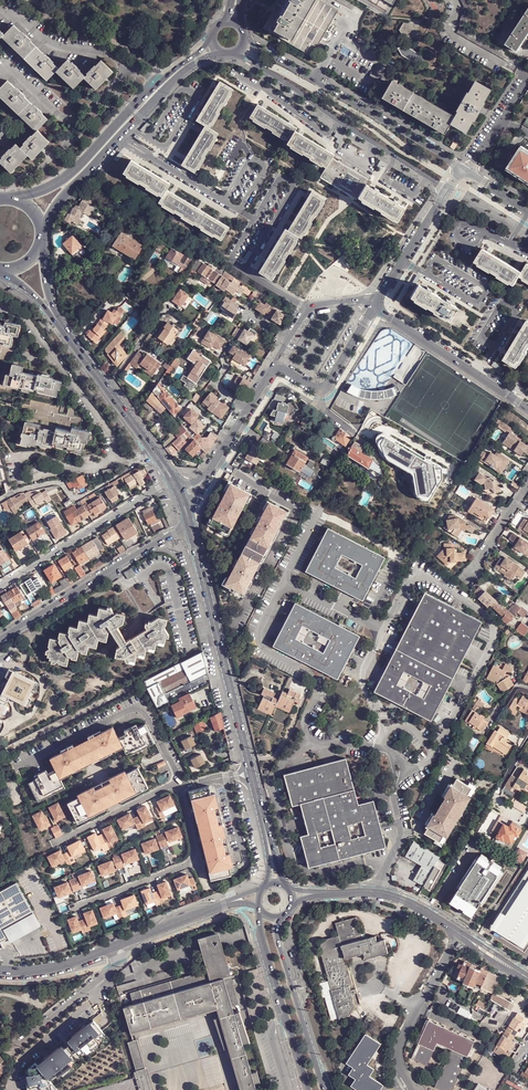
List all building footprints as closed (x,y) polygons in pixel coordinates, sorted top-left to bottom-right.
[(335,11),(316,0),(314,0),(290,41),(273,31),(291,0),(284,0),(284,1),(281,0),(280,0),(276,7),(279,9),(277,11),(274,10),(264,28),(310,54),(319,39),(321,40),(322,38),(323,36),(321,35),(323,32),(326,33),(329,34),(331,34),(335,28),(328,24),(335,11)] [(314,0),(291,0),(273,31),(290,41),(314,0)] [(384,16),(391,5),(383,0),(356,0),(384,16)] [(464,8),(463,8),(457,25),(459,26),(465,29),(472,7),(469,0),(460,0),(464,8)] [(516,52),(527,34),(527,10),(505,45),(516,52)] [(400,32),(403,36),(404,36),(404,37),(406,37),(406,38),(411,38),(415,31),(413,28),(412,25),(408,24),(407,26),(404,25),(400,32)] [(48,81),(57,72),(60,69),(54,64),(55,62),(49,56),(48,58),(31,41),(32,40),(27,35),(25,36),(14,25),(4,35),(2,37),(48,81)] [(326,33),(323,32),(321,35),(323,36),(322,38),(326,40),(329,34),(326,33)] [(374,50),(379,53),(378,54),(382,56),(382,54),(388,45),(385,43),(386,42),(382,40),(382,41),(380,40),(374,50)] [(425,65),(421,58),(405,50),(398,50),(401,56),(417,64),(425,65)] [(97,91),(115,72),(103,60),(97,66),(96,65),(91,71),(92,72),(87,76),(81,71),(82,70),(76,65),(75,65),(69,59),(60,69),(57,72),(74,90),(85,79),(97,91)] [(42,127),(49,120),(8,81),(0,89),(0,100),(9,109),(33,133),(34,134),(35,133),(40,129),(42,127)] [(220,81),(197,120),(206,126),(210,128),(212,124),(220,113),(224,105),(231,93),(233,89),(220,81)] [(444,132),(452,118),(391,82),(383,97),(387,99),(387,100),(398,106),(398,105),(408,111),(408,112),(418,118),(418,117),(429,124),(439,130),(440,130),(444,132)] [(488,91),(474,82),(462,103),(450,123),(464,132),(471,120),(482,102),(488,91)] [(232,94),(231,93),(224,105),(225,106),(232,94)] [(483,103),(482,102),(471,120),(473,121),(483,103)] [(259,104),(250,117),(254,120),(265,127),(273,131),(285,138),(289,141),(296,131),(297,128),(259,104)] [(221,113),(220,113),(212,124),(213,125),(221,113)] [(265,127),(254,120),(253,121),(264,128),(265,127)] [(182,165),(196,173),(198,169),(205,157),(209,150),(217,137),(219,133),(210,128),(206,126),(182,165)] [(285,138),(273,131),(272,133),(284,140),(285,138)] [(289,141),(288,144),(291,145),(303,153),(310,157),(322,165),(326,167),(332,157),(334,154),(296,131),(289,141)] [(48,145),(35,133),(34,134),(19,151),(26,158),(28,160),(30,158),(33,160),(48,145)] [(218,138),(217,137),(209,150),(210,150),(218,138)] [(303,153),(291,145),(290,147),(302,154),(303,153)] [(0,161),(0,163),(11,174),(26,158),(19,151),(15,147),(9,152),(8,151),(2,157),(3,158),(0,161)] [(522,149),(509,170),(512,171),(511,173),(520,179),(521,178),(527,182),(527,153),(522,149)] [(206,157),(205,157),(198,169),(199,170),(206,157)] [(322,165),(310,157),(309,159),(321,166),(322,165)] [(326,167),(320,178),(335,186),(357,200),(359,197),(367,184),(369,180),(332,157),(326,167)] [(167,190),(171,184),(132,160),(124,173),(128,175),(140,183),(147,188),(159,195),(163,197),(167,190)] [(0,163),(0,167),(9,175),(11,174),(0,163)] [(139,184),(140,183),(128,175),(127,177),(139,184)] [(367,184),(359,197),(362,200),(374,207),(381,211),(394,219),(397,221),(405,208),(367,184)] [(159,196),(159,195),(147,188),(147,189),(159,196)] [(222,241),(230,228),(167,190),(163,197),(160,203),(163,205),(175,212),(182,217),(194,224),(202,229),(214,236),(222,241)] [(312,192),(288,231),(299,237),(302,238),(304,235),(311,222),(316,215),(323,203),(325,199),(312,192)] [(373,208),(374,207),(362,200),(361,201),(373,208)] [(100,209),(82,201),(79,206),(78,209),(75,208),(74,207),(70,215),(68,214),(65,220),(71,222),(72,221),(82,225),(87,215),(94,218),(96,214),(98,214),(100,209)] [(324,204),(323,203),(316,215),(317,216),(324,204)] [(174,213),(175,212),(163,205),(162,206),(174,213)] [(393,220),(394,219),(381,211),(381,212),(393,220)] [(194,225),(194,224),(182,217),(182,218),(194,225)] [(458,223),(453,221),(448,229),(453,232),(458,223)] [(312,223),(311,222),(304,235),(305,236),(312,223)] [(214,237),(214,236),(202,229),(201,230),(214,237)] [(259,272),(272,280),(277,272),(284,260),(289,253),(296,240),(299,237),(288,231),(285,229),(259,272)] [(82,245),(70,231),(66,234),(69,237),(63,243),(72,254),(82,245)] [(121,232),(113,246),(131,256),(135,259),(138,255),(145,259),(151,249),(143,246),(121,232)] [(298,241),(296,240),(289,253),(290,254),(298,241)] [(161,252),(165,244),(161,241),(157,249),(161,252)] [(74,256),(84,247),(82,245),(72,254),(74,256)] [(183,276),(192,259),(171,248),(166,257),(181,265),(178,272),(183,276)] [(484,249),(475,263),(479,265),(491,272),(499,276),(511,284),(515,286),(520,277),(522,273),(484,249)] [(200,261),(197,259),(190,271),(189,271),(192,273),(200,261)] [(286,261),(284,260),(277,272),(278,273),(286,261)] [(219,287),(224,291),(224,290),(236,276),(222,268),(220,271),(210,264),(208,266),(200,261),(192,273),(196,275),(198,272),(216,284),(220,287),(219,287)] [(520,277),(524,279),(527,282),(527,264),(522,273),(520,277)] [(491,273),(491,272),(479,265),(479,266),(491,273)] [(242,280),(236,276),(224,290),(230,294),(231,292),(234,294),(237,290),(243,293),(246,289),(239,284),(242,280)] [(510,285),(511,284),(499,276),(498,278),(510,285)] [(418,284),(411,298),(414,300),(426,307),(434,311),(446,319),(450,321),(453,316),(455,313),(458,308),(450,304),(446,301),(430,292),(426,289),(418,284)] [(189,294),(181,288),(173,299),(181,305),(189,294)] [(239,305),(227,297),(223,304),(221,307),(225,310),(224,312),(233,318),(238,310),(237,309),(239,305)] [(426,308),(426,307),(414,300),(414,301),(426,308)] [(274,307),(266,302),(265,304),(260,301),(256,308),(264,314),(266,312),(270,314),(274,307)] [(286,315),(274,307),(270,314),(273,316),(272,318),(280,324),(286,315)] [(93,327),(90,332),(89,331),(86,335),(95,343),(101,336),(100,335),(105,330),(104,329),(107,326),(106,326),(109,322),(110,322),(112,320),(114,321),(118,324),(122,318),(120,316),(122,313),(118,310),(115,309),(113,312),(112,311),(108,315),(105,314),(103,317),(101,317),(99,320),(95,324),(93,327)] [(445,320),(446,319),(434,311),(433,313),(445,320)] [(179,328),(168,320),(165,326),(166,326),(159,336),(164,340),(169,343),(179,328)] [(517,368),(520,364),(527,352),(527,351),(527,321),(504,360),(517,368)] [(5,343),(12,345),(14,339),(13,339),(14,336),(18,337),(21,325),(6,322),(5,326),(1,325),(0,325),(0,341),(5,343)] [(152,338),(159,336),(166,326),(165,326),(162,324),(152,338)] [(390,352),(429,351),(388,326),(382,335),(382,339),(377,339),(373,346),(373,354),(376,349),(375,348),(379,348),(379,344),(381,341),(387,341),(385,343),(390,345),(390,352)] [(238,329),(234,337),(246,345),(252,335),(254,336),(256,332),(250,328),(248,332),(244,329),(242,332),(238,329)] [(124,334),(120,330),(105,346),(105,349),(107,351),(108,351),(107,353),(117,365),(128,353),(120,343),(124,338),(124,334)] [(209,331),(202,343),(209,347),(210,348),(211,348),(211,347),(212,347),(213,345),(221,350),(226,342),(209,331)] [(145,344),(147,341),(152,334),(150,332),(143,342),(145,344)] [(159,336),(152,338),(162,345),(164,340),(159,336)] [(250,357),(233,346),(229,353),(231,358),(244,366),(250,357)] [(194,367),(202,372),(202,373),(203,372),(205,372),(206,371),(206,369),(206,367),(210,361),(202,355),(201,355),(192,349),(188,355),(189,355),(187,358),(186,359),(190,361),(191,360),(192,361),(192,362),(194,363),(192,367),(193,368),(194,367)] [(131,365),(136,368),(140,363),(145,367),(153,372),(161,362),(147,352),(144,357),(137,352),(129,363),(131,365)] [(527,352),(520,364),(521,365),(527,353),(527,352)] [(172,362),(170,365),(174,368),(175,369),(178,365),(181,360),(176,357),(172,362)] [(164,364),(169,367),(170,365),(172,362),(168,359),(164,364)] [(129,363),(129,362),(123,370),(126,372),(131,365),(129,363)] [(35,388),(38,376),(23,372),(24,366),(13,363),(10,374),(6,373),(4,385),(18,389),(19,386),(23,387),(23,388),(31,390),(35,390),(35,388)] [(153,372),(145,367),(143,369),(151,375),(153,372)] [(193,368),(190,373),(190,372),(187,377),(182,375),(180,380),(185,383),(183,385),(190,390),(191,389),(192,390),(194,389),(196,386),(196,384),(195,383),(202,372),(194,367),(193,368)] [(39,374),(38,376),(35,388),(39,389),(39,390),(57,395),(59,388),(61,389),(63,381),(53,379),(53,377),(50,376),(50,375),(43,373),(42,374),(39,374)] [(242,385),(247,388),(252,380),(248,377),(247,380),(239,375),(231,387),(238,392),(242,385)] [(173,414),(179,408),(157,384),(154,388),(155,389),(153,391),(173,414)] [(359,397),(362,389),(357,387),(352,385),(348,392),(359,397)] [(367,390),(362,389),(359,397),(364,398),(367,399),(372,400),(376,400),(380,399),(388,399),(400,395),(398,386),(394,388),(391,389),(387,390),(381,391),(376,391),(372,391),(367,390)] [(151,392),(146,400),(161,413),(165,408),(158,402),(159,401),(156,398),(157,397),(151,392)] [(212,412),(220,402),(217,400),(214,398),(215,396),(211,393),(203,402),(209,407),(208,408),(212,412)] [(282,404),(278,403),(277,411),(274,411),(271,416),(276,417),(275,421),(283,423),(284,418),(290,415),(290,417),(295,414),(294,413),(299,410),(294,400),(287,405),(286,405),(282,404)] [(220,402),(212,412),(216,415),(216,416),(222,420),(229,408),(226,406),(223,404),(220,402)] [(196,418),(199,415),(191,408),(184,416),(193,423),(196,418)] [(205,425),(196,418),(193,423),(190,426),(198,433),(205,425)] [(52,447),(53,443),(56,433),(52,432),(44,430),(40,429),(41,425),(26,421),(24,432),(23,432),(22,436),(23,437),(22,442),(29,444),(36,446),(36,443),(41,444),(40,445),(48,447),(48,446),(52,447)] [(175,431),(179,437),(180,436),(187,430),(184,427),(182,425),(175,431)] [(56,433),(53,443),(57,444),(65,445),(69,445),(68,448),(76,450),(83,452),(84,446),(85,446),(85,442),(87,443),(88,439),(90,432),(73,428),(72,432),(68,431),(68,430),(57,428),(56,433)] [(346,447),(352,438),(339,428),(337,430),(339,431),(335,437),(335,436),(333,437),(333,439),(334,440),(336,440),(346,447)] [(264,437),(272,439),(274,431),(266,429),(264,437)] [(201,436),(196,441),(201,447),(205,451),(207,453),(209,449),(218,436),(211,432),(207,437),(201,437),(201,436)] [(509,432),(503,443),(510,447),(512,445),(516,447),(514,450),(521,455),(523,451),(527,454),(527,444),(527,445),(520,441),(521,440),(509,432)] [(380,441),(385,433),(382,434),(379,436),(378,437),(376,441),(377,445),(380,452),(381,455),(384,457),(385,458),(388,460),(390,460),(410,473),(412,474),(415,493),(416,495),(421,499),(426,502),(428,501),(429,500),(419,495),(418,491),(414,471),(383,453),(380,444),(380,441)] [(388,436),(385,433),(380,441),(380,444),(383,453),(414,471),(418,491),(419,495),(429,500),(441,480),(437,474),(436,465),(429,460),(388,436)] [(172,443),(179,450),(185,443),(187,442),(180,436),(179,437),(172,443)] [(193,456),(201,447),(196,441),(195,440),(186,449),(193,456)] [(347,455),(347,456),(360,463),(360,464),(368,468),(369,468),(373,458),(363,453),(366,449),(354,441),(350,449),(348,448),(347,451),(349,452),(347,455)] [(264,453),(254,446),(246,460),(256,466),(264,453)] [(300,471),(305,462),(306,462),(309,458),(295,449),(292,454),(293,455),(287,464),(299,472),(300,471)] [(482,457),(480,460),(501,473),(507,464),(505,463),(508,458),(503,456),(501,459),(495,455),(487,450),(482,457)] [(316,468),(306,462),(305,462),(300,471),(311,477),(316,468)] [(381,473),(383,466),(372,463),(370,469),(381,473)] [(136,474),(127,479),(132,487),(140,482),(143,485),(146,483),(143,478),(145,477),(139,468),(134,471),(136,474)] [(115,474),(114,469),(104,471),(105,477),(110,477),(110,474),(115,474)] [(134,471),(126,476),(127,479),(136,474),(134,471)] [(487,478),(479,472),(474,479),(480,483),(485,483),(486,489),(488,489),(489,494),(501,491),(500,484),(495,485),(494,480),(493,479),(491,477),(487,478)] [(76,488),(86,482),(82,475),(71,481),(74,485),(76,488)] [(302,478),(298,483),(312,492),(315,487),(310,485),(311,483),(302,478)] [(251,495),(231,485),(227,493),(229,494),(226,501),(224,500),(220,508),(218,507),(216,511),(218,512),(211,525),(217,529),(217,528),(223,531),(222,531),(229,535),(238,517),(237,516),(240,510),(241,510),(245,503),(246,503),(251,495)] [(108,491),(106,492),(110,500),(119,494),(114,487),(112,488),(108,491)] [(52,500),(46,490),(41,493),(40,491),(38,493),(31,493),(29,491),(24,493),(25,494),(29,501),(33,507),(45,500),(47,503),(52,500)] [(29,501),(25,494),(20,495),(16,498),(15,496),(10,498),(16,509),(29,501)] [(16,509),(10,498),(6,500),(6,501),(11,509),(14,514),(18,512),(16,509)] [(84,506),(89,515),(93,512),(96,515),(106,509),(107,508),(101,498),(88,506),(87,504),(84,506)] [(494,510),(476,498),(470,508),(468,511),(473,514),(474,511),(478,514),(480,512),(484,515),(485,513),(488,515),(490,516),(494,510)] [(67,507),(73,503),(70,499),(64,503),(67,507)] [(6,501),(2,503),(7,512),(11,509),(6,501)] [(286,512),(271,504),(265,515),(264,514),(262,519),(263,519),(259,526),(254,536),(253,535),(251,540),(253,541),(246,556),(243,554),(239,562),(240,563),(235,573),(233,572),(226,586),(245,595),(257,571),(259,572),(261,568),(259,567),(268,549),(267,548),(271,542),(272,542),(276,535),(279,530),(277,529),(286,512)] [(89,515),(84,506),(76,511),(74,507),(63,513),(71,527),(89,515)] [(146,516),(145,516),(149,524),(151,524),(158,520),(153,511),(153,512),(146,516)] [(473,514),(484,521),(488,515),(485,513),(484,515),(480,512),(478,514),(474,511),(473,514)] [(457,518),(456,515),(450,516),(447,520),(448,523),(446,526),(446,529),(449,530),(448,531),(455,535),(460,527),(467,526),(466,521),(461,518),(457,518)] [(51,530),(57,540),(67,534),(57,516),(48,522),(52,529),(51,530)] [(120,539),(120,540),(124,537),(125,538),(137,531),(129,518),(113,528),(120,539)] [(520,527),(527,532),(527,519),(526,518),(520,527)] [(158,520),(151,524),(153,527),(154,526),(159,524),(161,523),(160,519),(158,520)] [(39,522),(27,530),(33,540),(34,539),(38,537),(45,533),(39,522)] [(474,528),(471,525),(467,526),(460,527),(455,535),(458,537),(463,530),(474,528)] [(113,528),(112,529),(102,536),(108,547),(117,541),(120,539),(113,528)] [(385,558),(328,529),(306,572),(363,601),(385,558)] [(137,531),(125,538),(127,541),(139,534),(137,531)] [(21,532),(9,539),(16,550),(27,544),(25,539),(23,536),(21,532)] [(514,533),(510,539),(516,543),(512,550),(518,554),(519,552),(527,557),(527,542),(514,533)] [(98,538),(93,541),(99,551),(104,549),(98,538)] [(93,541),(82,547),(88,556),(89,558),(99,551),(93,541)] [(452,548),(452,544),(445,544),(445,549),(442,551),(444,553),(439,557),(448,565),(451,562),(457,562),(458,560),(465,560),(465,553),(458,553),(455,550),(455,547),(452,548)] [(1,565),(9,560),(0,545),(0,564),(1,565)] [(116,550),(119,556),(127,551),(124,546),(116,550)] [(82,547),(74,553),(79,562),(84,559),(88,556),(82,547)] [(67,557),(59,562),(65,571),(67,570),(71,567),(73,566),(67,557)] [(520,567),(504,557),(503,559),(504,560),(502,564),(499,562),(496,566),(501,569),(500,570),(510,578),(513,573),(516,575),(521,578),(525,572),(519,568),(520,567)] [(97,570),(107,563),(105,561),(95,567),(97,570)] [(55,565),(45,570),(52,582),(62,577),(55,565)] [(80,577),(86,573),(80,566),(75,570),(80,577)] [(125,572),(128,578),(135,575),(132,568),(125,572)] [(75,583),(71,577),(67,579),(69,583),(71,586),(75,583)] [(31,579),(21,586),(23,589),(27,595),(28,596),(38,590),(31,579)] [(63,582),(65,585),(54,592),(57,595),(71,586),(69,583),(67,579),(63,582)] [(18,587),(8,594),(15,605),(20,602),(25,598),(24,597),(20,590),(18,587)] [(52,588),(48,591),(52,597),(56,595),(52,588)] [(503,617),(508,612),(485,591),(478,599),(488,608),(491,605),(503,617)] [(8,594),(2,597),(16,620),(22,616),(20,613),(18,610),(16,607),(15,605),(8,594)] [(481,622),(426,594),(374,695),(428,723),(481,622)] [(360,637),(295,603),(273,647),(338,679),(360,637)] [(503,617),(501,620),(506,625),(517,612),(523,617),(527,612),(515,603),(508,612),(503,617)] [(168,617),(160,615),(153,620),(151,619),(150,621),(147,621),(146,623),(148,627),(133,636),(133,638),(131,637),(128,639),(118,624),(125,620),(126,612),(118,610),(116,612),(112,605),(109,605),(108,607),(100,606),(98,613),(91,612),(89,620),(81,618),(78,626),(71,624),(69,632),(61,630),(59,638),(51,637),(50,642),(51,642),(50,645),(51,647),(48,649),(47,652),(49,653),(49,655),(51,656),(51,658),(53,659),(53,661),(55,662),(59,660),(60,662),(63,662),(63,663),(68,664),(70,656),(78,657),(80,649),(88,651),(90,643),(98,645),(100,637),(108,639),(109,631),(109,630),(112,628),(122,644),(118,646),(117,654),(124,656),(125,655),(128,660),(131,660),(136,661),(138,653),(140,654),(141,654),(146,656),(147,647),(150,648),(151,648),(156,649),(157,641),(166,643),(167,635),(170,635),(171,633),(166,626),(167,622),(168,622),(168,617)] [(20,613),(22,616),(35,608),(33,606),(20,613)] [(524,636),(527,630),(527,627),(522,623),(516,630),(524,636)] [(201,652),(144,682),(158,708),(170,702),(166,695),(208,674),(207,670),(201,652)] [(509,674),(507,675),(505,673),(507,670),(511,672),(514,665),(506,661),(503,667),(494,663),(488,673),(497,678),(500,680),(497,681),(503,690),(515,682),(509,674)] [(10,677),(3,692),(10,696),(29,705),(33,698),(29,696),(33,688),(36,681),(10,668),(6,675),(10,677)] [(274,707),(278,700),(273,698),(275,694),(264,690),(262,695),(264,697),(266,698),(265,700),(263,699),(258,710),(270,716),(274,707)] [(278,700),(274,707),(289,714),(294,703),(292,702),(293,700),(295,700),(298,701),(301,696),(290,691),(288,694),(282,692),(278,700)] [(524,693),(521,698),(516,695),(509,707),(510,708),(508,710),(516,715),(519,709),(516,708),(518,704),(521,706),(519,709),(527,714),(527,696),(524,693)] [(198,708),(191,694),(181,699),(181,701),(172,705),(179,719),(184,716),(184,715),(198,708)] [(8,700),(1,697),(0,698),(0,717),(8,700)] [(482,714),(472,708),(465,719),(473,725),(473,726),(477,729),(478,727),(483,731),(489,721),(484,717),(486,715),(482,713),(482,714)] [(224,729),(221,712),(210,717),(216,732),(224,729)] [(126,734),(119,738),(123,747),(124,749),(127,754),(142,745),(143,748),(147,746),(146,743),(154,739),(146,724),(138,728),(137,727),(131,730),(132,731),(126,734)] [(124,731),(126,734),(132,731),(131,730),(137,727),(136,724),(124,731)] [(496,729),(487,742),(488,743),(486,745),(491,748),(492,746),(493,747),(494,745),(507,753),(514,742),(508,738),(511,732),(501,726),(498,730),(496,729)] [(91,740),(83,745),(93,765),(101,761),(100,759),(112,752),(115,750),(123,747),(119,738),(113,727),(102,733),(95,736),(94,734),(89,737),(91,740)] [(196,744),(191,736),(181,741),(186,749),(196,744)] [(51,759),(57,770),(61,778),(69,774),(73,773),(85,766),(86,769),(93,765),(83,745),(75,748),(73,745),(68,748),(69,750),(62,753),(51,759)] [(142,745),(127,754),(128,757),(144,748),(143,748),(142,745)] [(112,752),(100,759),(101,761),(101,762),(113,756),(112,752)] [(205,763),(201,754),(191,759),(195,768),(205,763)] [(292,804),(300,802),(308,832),(300,834),(309,866),(386,845),(374,798),(359,802),(358,799),(346,756),(299,769),(284,773),(292,804)] [(85,766),(73,773),(74,776),(86,770),(86,769),(85,766)] [(111,781),(104,785),(112,801),(119,797),(120,798),(132,792),(135,790),(148,784),(139,767),(127,773),(126,770),(110,778),(111,781)] [(38,780),(30,784),(37,799),(45,795),(47,797),(50,795),(49,793),(65,785),(62,781),(61,778),(57,770),(49,774),(44,776),(43,775),(37,779),(38,780)] [(36,776),(37,779),(43,775),(44,776),(49,774),(48,770),(36,776)] [(513,787),(520,791),(522,788),(526,790),(527,787),(527,774),(527,772),(525,770),(518,780),(512,776),(508,782),(503,790),(512,796),(515,793),(511,790),(513,787)] [(470,794),(474,788),(469,785),(458,779),(454,786),(453,786),(447,796),(448,797),(437,815),(436,814),(430,825),(431,826),(427,833),(437,839),(442,842),(445,835),(448,831),(467,799),(467,798),(470,794)] [(478,787),(471,782),(469,785),(474,788),(470,794),(473,796),(478,787)] [(148,784),(135,790),(137,793),(149,787),(148,784)] [(450,784),(444,795),(447,796),(453,786),(450,784)] [(65,785),(49,793),(50,795),(51,796),(66,788),(65,785)] [(80,797),(69,803),(78,820),(89,814),(93,812),(105,806),(104,805),(112,801),(104,785),(94,790),(93,787),(79,795),(80,797)] [(210,786),(194,790),(197,807),(195,807),(196,811),(199,811),(201,819),(218,815),(216,807),(219,806),(216,793),(212,794),(210,786)] [(132,792),(120,798),(122,801),(134,795),(132,792)] [(157,808),(162,819),(166,816),(163,811),(175,805),(171,795),(158,802),(161,806),(157,808)] [(467,799),(448,831),(452,833),(471,801),(467,799)] [(59,803),(50,808),(57,821),(66,817),(59,803)] [(105,806),(93,812),(95,815),(107,809),(105,806)] [(141,815),(138,817),(143,828),(147,826),(146,824),(153,820),(146,806),(138,810),(141,815)] [(43,812),(34,816),(41,830),(50,825),(43,812)] [(131,813),(118,820),(124,830),(136,823),(139,830),(143,828),(138,817),(134,819),(131,813)] [(433,813),(427,824),(430,825),(436,814),(433,813)] [(89,814),(78,820),(79,823),(91,817),(89,814)] [(220,824),(218,815),(201,819),(205,836),(203,837),(204,841),(206,841),(208,849),(225,845),(223,837),(227,836),(223,822),(220,824)] [(498,837),(504,840),(505,839),(512,842),(514,838),(516,835),(518,836),(522,830),(512,824),(510,828),(505,825),(498,837)] [(106,833),(102,835),(110,849),(114,847),(112,842),(119,839),(112,825),(104,829),(106,833)] [(59,826),(56,828),(60,837),(64,835),(59,826)] [(52,830),(57,838),(60,837),(56,828),(52,830)] [(180,828),(167,833),(167,834),(169,839),(171,843),(184,838),(182,833),(180,828)] [(97,833),(89,837),(96,851),(102,847),(105,852),(110,849),(102,835),(99,837),(97,833)] [(436,843),(443,847),(449,837),(445,835),(442,842),(437,839),(436,843)] [(156,839),(143,844),(147,854),(160,849),(158,845),(157,840),(156,839)] [(71,852),(67,854),(73,864),(77,862),(74,856),(86,850),(81,841),(68,847),(71,852)] [(425,886),(442,856),(415,841),(406,857),(423,866),(415,880),(425,886)] [(227,853),(225,845),(208,849),(210,857),(208,858),(209,862),(211,862),(216,879),(233,874),(230,866),(234,866),(231,852),(227,853)] [(136,850),(123,855),(124,856),(125,861),(127,865),(140,860),(138,854),(136,850)] [(64,855),(61,851),(49,857),(54,867),(66,860),(69,866),(73,864),(67,854),(64,855)] [(118,870),(126,867),(123,861),(122,857),(122,856),(114,859),(115,861),(116,865),(118,870)] [(467,906),(476,912),(502,870),(481,856),(454,898),(463,903),(461,905),(466,909),(467,906)] [(112,860),(99,865),(103,875),(116,870),(114,866),(113,861),(112,860)] [(93,872),(80,878),(80,879),(82,883),(84,888),(97,882),(95,877),(93,872)] [(188,875),(175,880),(179,890),(192,885),(194,891),(199,889),(194,879),(190,880),(188,875)] [(524,877),(490,927),(523,949),(527,942),(527,930),(527,880),(524,877)] [(69,882),(56,887),(60,897),(73,892),(71,888),(69,883),(69,882)] [(161,891),(157,892),(161,903),(166,902),(164,898),(172,895),(167,882),(159,885),(161,891)] [(19,883),(0,893),(0,943),(10,938),(11,940),(41,924),(19,883)] [(151,888),(143,891),(148,905),(156,901),(157,905),(161,903),(157,892),(153,894),(151,888)] [(124,905),(120,907),(125,918),(129,916),(127,911),(139,906),(136,896),(123,901),(124,905)] [(117,908),(115,904),(102,909),(105,918),(118,914),(120,919),(125,918),(120,907),(117,908)] [(88,919),(84,921),(88,932),(92,930),(91,927),(99,924),(94,911),(85,914),(88,919)] [(366,956),(389,949),(386,937),(379,939),(377,933),(359,938),(357,932),(363,931),(358,914),(337,920),(340,932),(320,938),(341,1014),(351,1012),(357,1001),(352,986),(357,985),(354,972),(351,973),(347,955),(366,950),(367,954),(366,954),(366,956)] [(78,917),(69,920),(75,933),(83,930),(84,934),(88,932),(84,921),(80,922),(78,917)] [(41,924),(11,940),(13,944),(43,927),(41,924)] [(215,952),(224,950),(221,936),(201,942),(210,973),(216,971),(220,970),(215,952)] [(227,1004),(234,1002),(230,986),(234,985),(224,950),(215,952),(220,970),(216,971),(210,973),(199,976),(133,994),(136,1006),(125,1008),(131,1030),(208,1009),(227,1004)] [(460,964),(458,967),(461,968),(457,978),(464,982),(464,983),(473,987),(474,985),(481,988),(488,971),(482,968),(480,970),(476,968),(476,966),(474,965),(472,967),(471,966),(471,964),(465,961),(463,965),(460,964)] [(458,967),(456,966),(452,976),(457,978),(461,968),(458,967)] [(501,977),(488,971),(481,988),(492,993),(493,994),(501,977)] [(482,1021),(479,1025),(491,1032),(494,1027),(499,1031),(515,1004),(506,999),(493,994),(492,993),(490,999),(502,1006),(494,1019),(488,1015),(482,1021)] [(123,1003),(121,997),(111,1000),(113,1005),(123,1003)] [(481,1020),(488,1007),(479,1002),(476,1004),(476,1005),(473,1010),(473,1012),(473,1014),(473,1015),(481,1020)] [(131,1030),(133,1037),(218,1014),(220,1021),(216,1022),(225,1051),(228,1050),(238,1089),(242,1089),(244,1089),(228,1030),(238,1027),(236,1016),(230,1018),(227,1004),(208,1009),(131,1030)] [(518,1013),(510,1026),(511,1027),(518,1032),(520,1033),(520,1032),(523,1028),(527,1020),(518,1013)] [(98,1041),(96,1038),(102,1032),(97,1026),(102,1022),(102,1021),(103,1019),(102,1018),(102,1016),(102,1015),(101,1014),(93,1020),(94,1021),(87,1027),(89,1029),(85,1032),(82,1028),(72,1037),(74,1040),(71,1043),(77,1051),(80,1048),(83,1051),(86,1054),(89,1051),(88,1050),(95,1045),(96,1046),(100,1043),(98,1041)] [(376,1019),(369,1014),(365,1021),(373,1025),(376,1019)] [(236,1016),(238,1027),(228,1030),(244,1089),(242,1089),(256,1089),(255,1087),(252,1077),(244,1047),(247,1046),(251,1045),(242,1015),(236,1016)] [(515,1019),(509,1015),(504,1023),(510,1026),(515,1019)] [(426,1018),(408,1056),(412,1057),(429,1019),(426,1018)] [(429,1019),(412,1057),(427,1065),(437,1045),(438,1042),(447,1046),(452,1049),(435,1086),(442,1089),(452,1089),(475,1041),(429,1019)] [(518,1032),(511,1027),(510,1029),(509,1028),(507,1031),(515,1036),(518,1032)] [(506,1031),(494,1051),(506,1059),(510,1053),(509,1053),(515,1044),(512,1042),(515,1036),(506,1031)] [(105,1035),(102,1032),(96,1038),(98,1041),(105,1035)] [(365,1032),(345,1061),(351,1066),(347,1072),(349,1074),(354,1077),(351,1082),(349,1084),(359,1089),(378,1089),(382,1083),(369,1073),(373,1067),(366,1062),(380,1042),(365,1032)] [(129,1044),(142,1089),(152,1089),(138,1041),(129,1044)] [(96,1046),(95,1045),(88,1050),(89,1051),(91,1053),(97,1047),(96,1046)] [(28,1069),(30,1074),(26,1076),(27,1078),(29,1084),(27,1085),(28,1089),(49,1089),(52,1088),(51,1085),(53,1084),(50,1080),(48,1078),(55,1072),(57,1075),(59,1077),(62,1074),(61,1072),(68,1067),(69,1068),(72,1065),(70,1062),(67,1059),(71,1056),(64,1048),(61,1051),(58,1048),(48,1056),(51,1060),(47,1063),(45,1060),(38,1066),(36,1063),(28,1069)] [(427,1065),(412,1057),(410,1061),(427,1069),(429,1066),(427,1065)] [(69,1068),(68,1067),(61,1072),(62,1074),(64,1075),(70,1070),(69,1068)] [(519,1076),(526,1080),(527,1076),(527,1074),(525,1072),(522,1071),(519,1076)] [(55,1072),(48,1078),(50,1080),(57,1075),(55,1072)] [(257,1075),(252,1077),(255,1087),(260,1085),(257,1075)]
